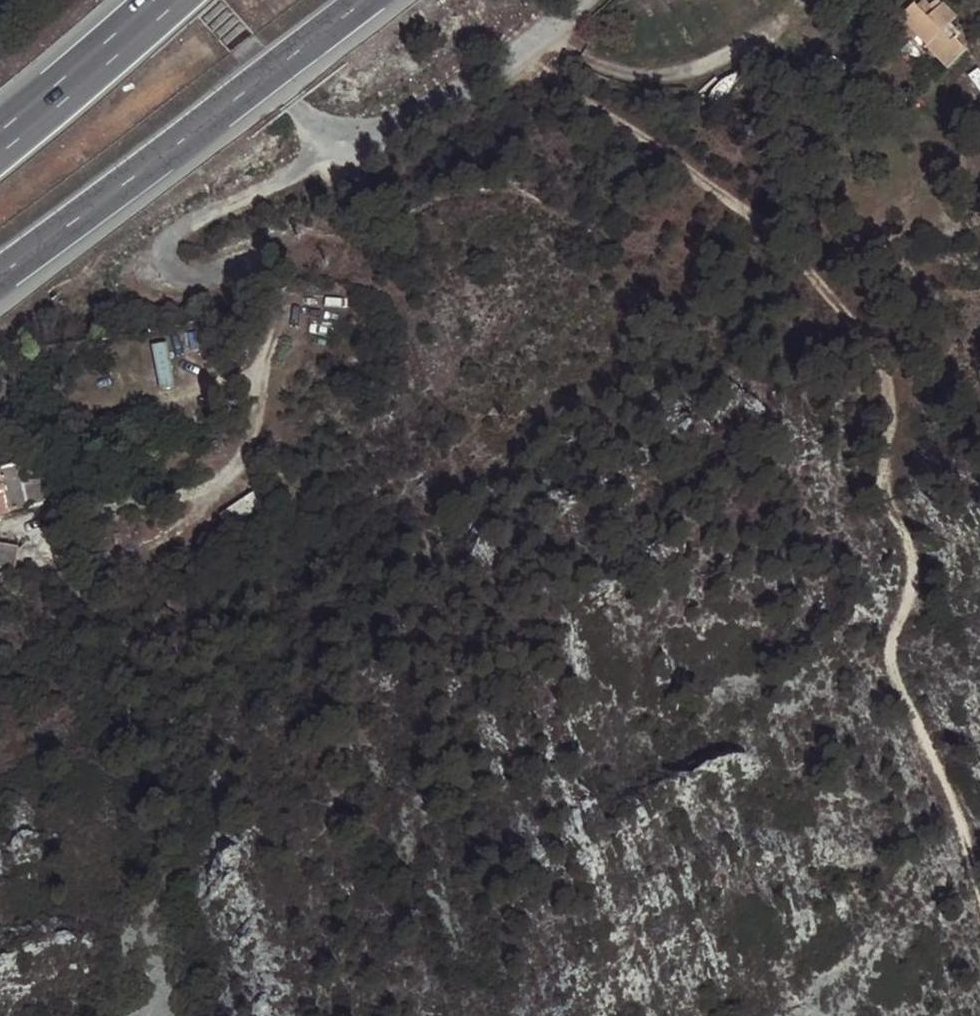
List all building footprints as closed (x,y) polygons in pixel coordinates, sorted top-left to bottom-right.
[(955,26),(935,3),(927,11),(917,0),(889,0),(934,48),(955,26)] [(182,335),(183,350),(201,348),(200,321),(181,322),(182,335)] [(165,351),(183,350),(182,335),(163,336),(165,351)] [(161,435),(164,444),(176,441),(172,428),(160,431),(161,435)] [(21,542),(0,540),(0,563),(19,565),(21,542)]
